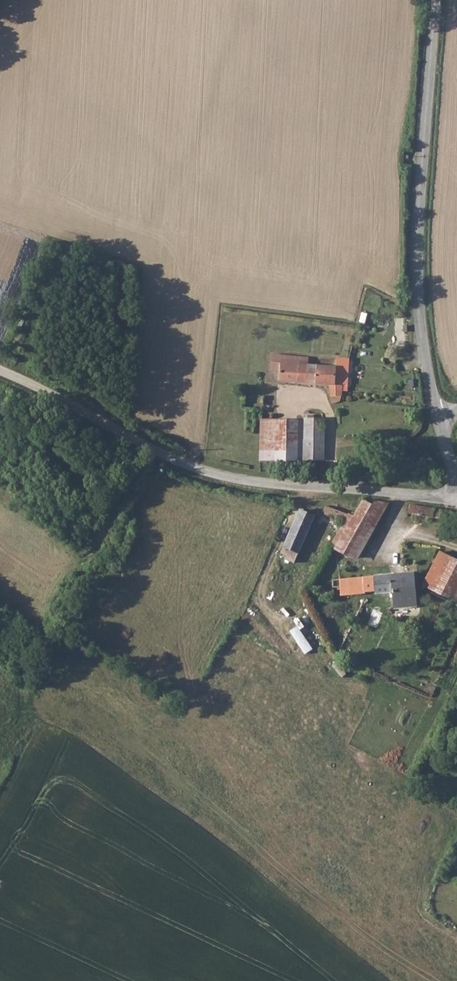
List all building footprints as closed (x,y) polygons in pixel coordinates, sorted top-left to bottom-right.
[(288,363),(273,361),(271,379),(282,380),(281,388),(309,391),(310,372),(310,367),(311,364),(296,363),(295,370),(287,369),(288,363)] [(338,366),(337,375),(335,391),(340,392),(348,392),(351,368),(342,366),(338,366)] [(310,372),(309,391),(331,394),(334,411),(341,411),(343,411),(340,392),(335,391),(337,375),(320,373),(310,372)] [(251,399),(246,429),(259,431),(260,424),(264,424),(267,402),(251,399)] [(265,424),(264,453),(300,455),(302,427),(265,424)] [(307,424),(304,466),(326,467),(328,426),(307,424)] [(300,455),(264,453),(263,465),(299,468),(300,455)] [(360,508),(352,525),(368,534),(370,535),(383,510),(360,508)] [(323,528),(343,539),(352,525),(323,510),(318,518),(326,522),(323,528)] [(302,518),(283,558),(290,561),(289,566),(296,569),(317,525),(302,518)] [(343,539),(335,556),(351,565),(368,534),(352,525),(343,539)] [(426,588),(456,599),(456,559),(438,552),(426,588)] [(331,570),(347,580),(352,570),(335,561),(331,570)] [(408,579),(327,587),(329,596),(330,605),(365,602),(368,607),(370,608),(374,607),(376,602),(387,601),(410,599),(408,579)] [(410,599),(387,601),(389,616),(412,614),(410,599)] [(300,625),(291,630),(306,655),(315,650),(300,625)]
